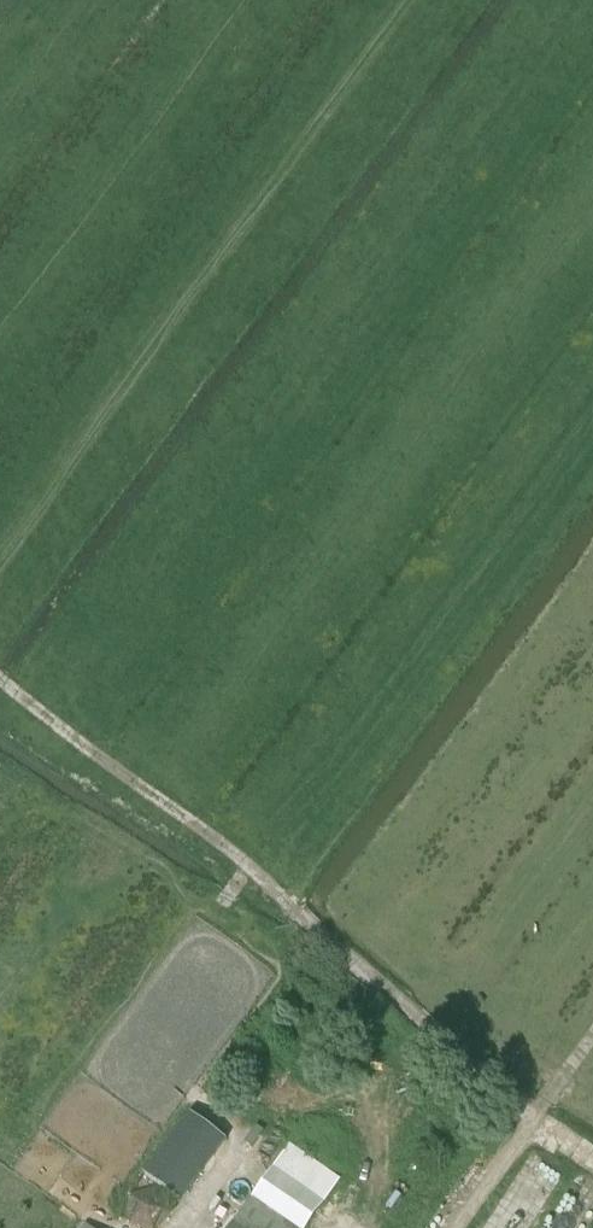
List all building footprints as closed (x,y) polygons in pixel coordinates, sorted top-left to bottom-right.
[(194,1120),(145,1177),(173,1202),(223,1145),(194,1120)] [(250,1198),(293,1227),(306,1227),(340,1180),(290,1144),(250,1198)] [(170,1203),(129,1188),(118,1218),(145,1227),(160,1227),(170,1203)]
